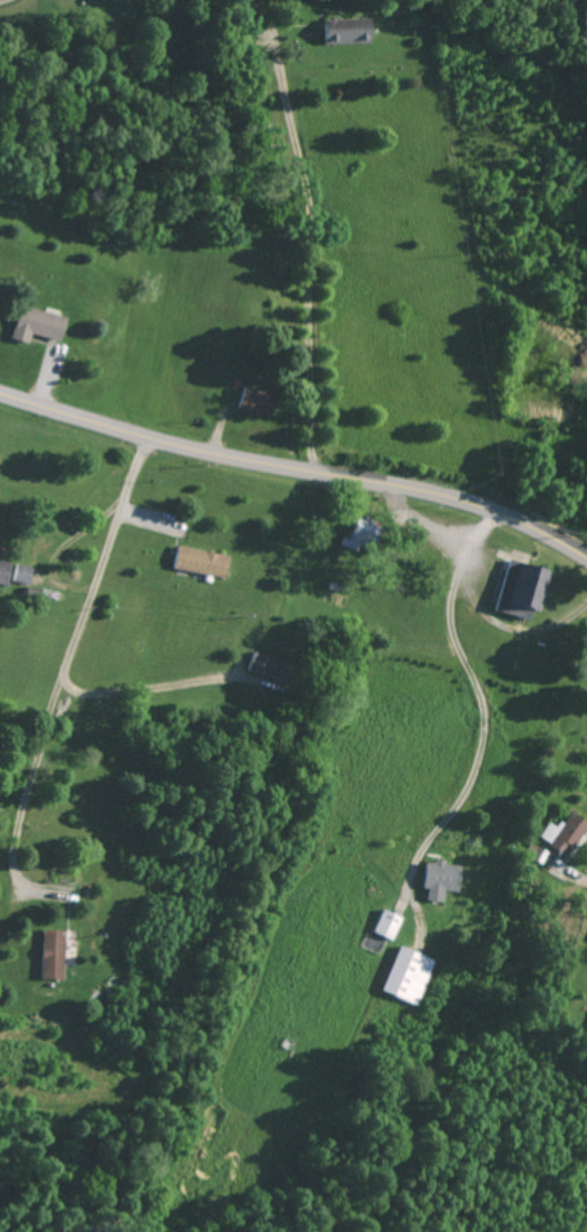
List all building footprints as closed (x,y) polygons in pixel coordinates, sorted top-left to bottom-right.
[(369,18),(321,20),(322,44),(370,43),(369,18)] [(29,334),(58,341),(64,317),(18,306),(10,339),(27,344),(29,334)] [(235,408),(246,412),(244,416),(255,421),(259,413),(268,416),(276,398),(244,385),(235,408)] [(343,546),(355,550),(357,542),(371,546),(377,526),(351,518),(343,546)] [(171,568),(223,578),(227,556),(175,546),(171,568)] [(493,611),(528,620),(530,610),(537,612),(548,570),(506,559),(493,611)] [(4,586),(9,563),(0,561),(0,585),(4,586)] [(10,581),(27,584),(31,567),(13,563),(10,581)] [(295,664),(252,651),(246,671),(288,684),(295,664)] [(545,822),(536,838),(564,855),(584,822),(566,811),(556,828),(545,822)] [(458,863),(423,862),(422,890),(425,890),(425,901),(442,902),(442,890),(457,891),(458,863)] [(371,932),(390,940),(400,917),(381,909),(371,932)] [(63,931),(40,931),(39,979),(62,980),(63,931)] [(433,960),(397,945),(379,991),(414,1005),(433,960)]
